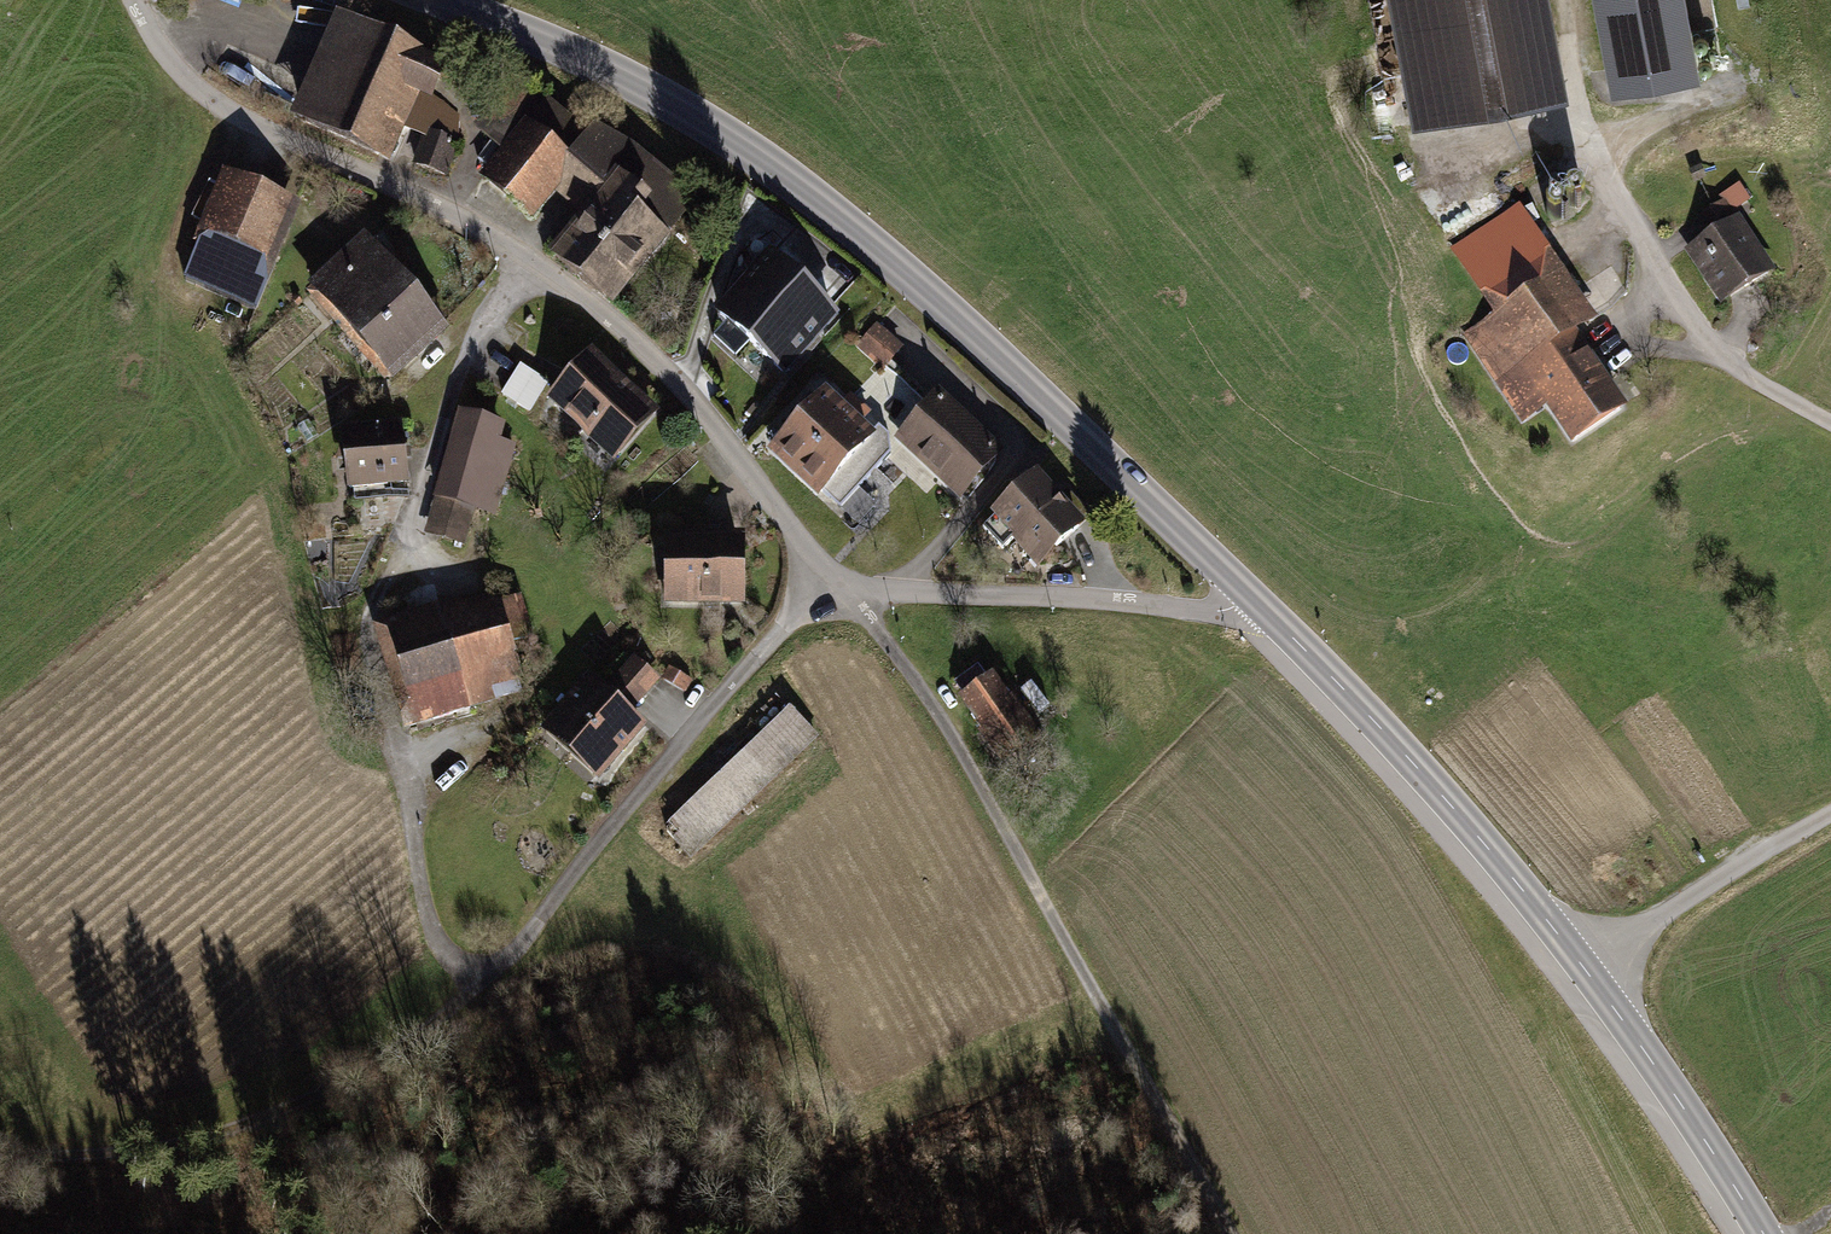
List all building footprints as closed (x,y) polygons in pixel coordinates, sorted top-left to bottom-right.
[(1418,122),(1540,99),(1521,0),(1394,0),(1418,122)] [(1677,0),(1598,0),(1614,84),(1690,70),(1677,0)] [(420,59),(347,26),(304,122),(377,154),(394,119),(408,87),(420,59)] [(441,68),(420,59),(408,87),(428,97),(441,68)] [(479,133),(508,156),(548,108),(519,84),(479,133)] [(428,97),(408,87),(394,119),(427,134),(416,164),(444,173),(453,144),(457,116),(428,97)] [(508,156),(489,179),(529,212),(552,185),(570,164),(597,186),(608,172),(617,180),(588,216),(557,254),(611,298),(691,201),(631,152),(595,133),(588,141),(548,108),(508,156)] [(552,185),(588,216),(617,180),(608,172),(597,186),(570,164),(552,185)] [(284,204),(233,182),(211,236),(210,237),(237,249),(232,259),(252,267),(256,257),(260,258),(261,259),(284,204)] [(1675,214),(1671,196),(1654,200),(1657,218),(1675,214)] [(1714,237),(1691,251),(1723,301),(1768,271),(1723,202),(1701,216),(1714,237)] [(1516,209),(1456,249),(1501,317),(1470,337),(1511,399),(1535,383),(1572,438),(1619,407),(1585,355),(1570,333),(1590,320),(1516,209)] [(237,249),(210,237),(211,236),(205,233),(187,274),(243,298),(260,258),(256,257),(252,267),(232,259),(237,249)] [(366,243),(314,291),(387,374),(439,326),(366,243)] [(751,342),(802,287),(771,258),(720,313),(751,342)] [(802,287),(751,342),(782,371),(833,315),(802,287)] [(879,325),(862,343),(887,366),(904,348),(879,325)] [(590,357),(553,399),(612,451),(649,410),(590,357)] [(528,411),(546,382),(521,366),(503,395),(528,411)] [(823,398),(776,448),(799,470),(859,405),(851,397),(837,411),(823,398)] [(940,402),(904,440),(958,490),(994,452),(940,402)] [(859,405),(799,470),(822,492),(869,441),(855,427),(868,413),(859,405)] [(499,429),(461,418),(439,497),(472,507),(494,513),(512,445),(496,440),(499,429)] [(399,431),(344,438),(350,487),(405,481),(399,431)] [(1035,480),(983,527),(1002,549),(1017,535),(1036,555),(1051,542),(1056,547),(1078,528),(1077,527),(1091,515),(1067,488),(1054,500),(1035,480)] [(472,507),(439,497),(428,533),(462,542),(472,507)] [(738,543),(674,542),(674,597),(738,597),(738,543)] [(495,606),(467,615),(484,672),(512,664),(495,606)] [(467,615),(395,637),(419,715),(447,707),(446,704),(466,698),(469,705),(493,698),(484,672),(467,615)] [(604,693),(628,713),(658,679),(635,658),(604,693)] [(978,666),(955,682),(1008,755),(1038,733),(1027,718),(1019,724),(978,666)] [(693,681),(670,669),(664,679),(687,692),(693,681)] [(604,693),(591,681),(550,727),(600,770),(640,725),(628,713),(604,693)] [(792,712),(667,831),(690,855),(815,736),(792,712)]
